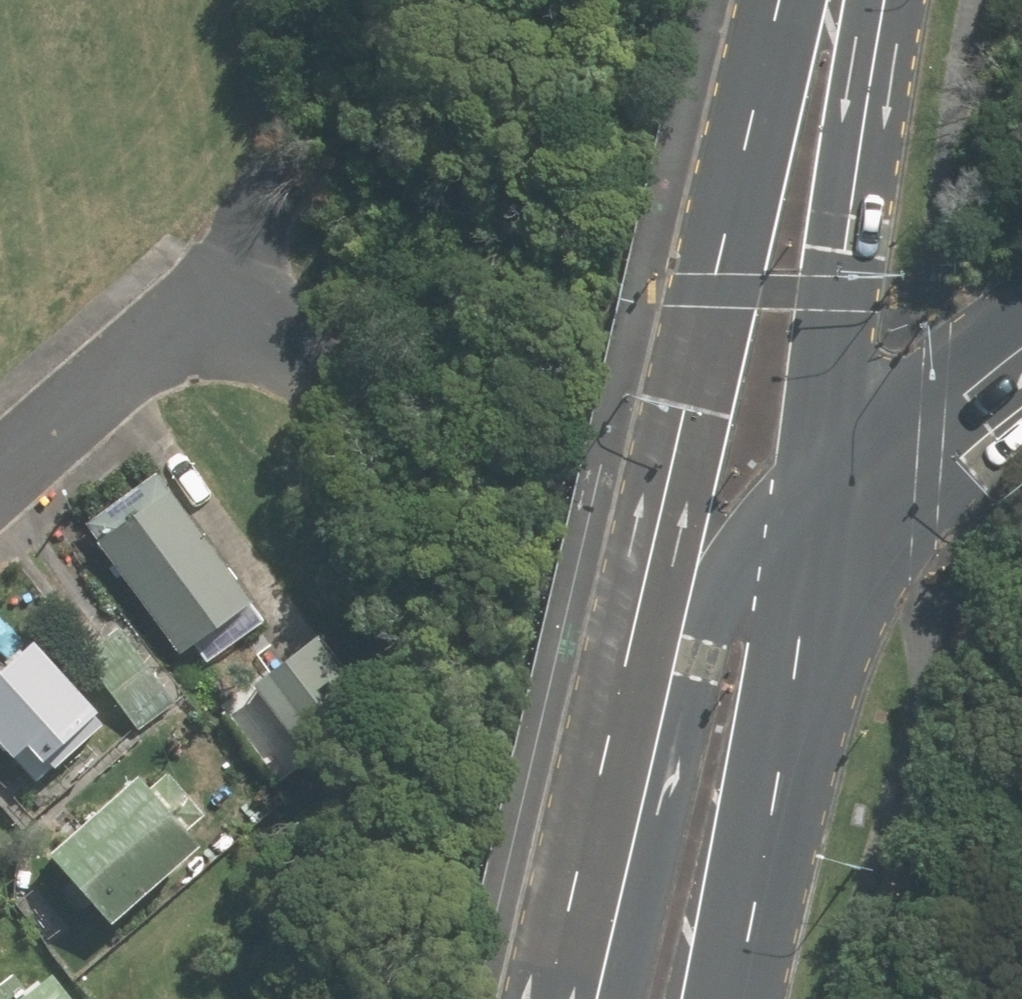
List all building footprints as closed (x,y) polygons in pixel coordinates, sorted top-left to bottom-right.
[(170,482),(98,535),(196,667),(268,613),(170,482)] [(158,636),(99,679),(132,725),(191,682),(158,636)] [(361,687),(322,637),(243,698),(282,748),(361,687)] [(33,643),(0,676),(0,744),(14,758),(31,741),(54,764),(104,714),(33,643)] [(196,840),(134,776),(50,858),(111,922),(196,840)] [(48,974),(17,998),(68,998),(48,974)]
